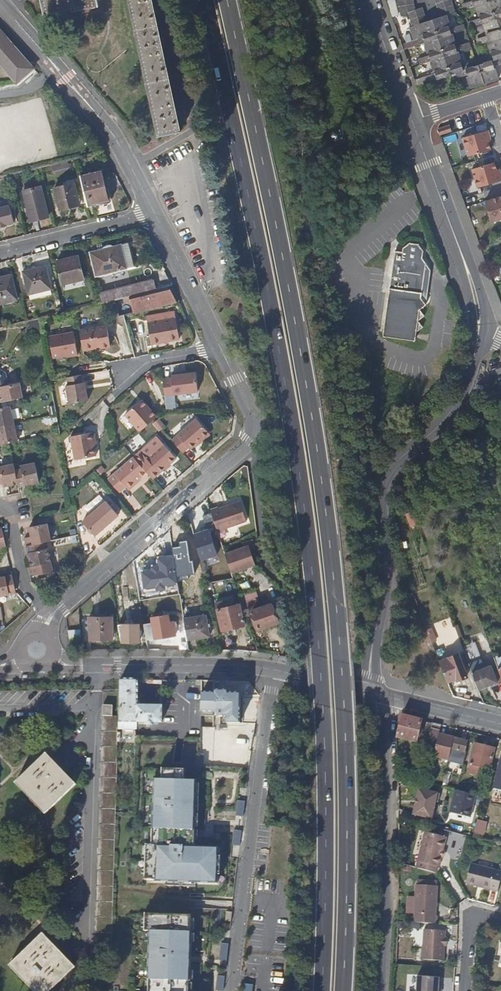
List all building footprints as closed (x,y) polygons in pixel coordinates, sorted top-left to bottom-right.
[(95,0),(40,0),(43,16),(76,9),(96,5),(95,0)] [(147,0),(124,0),(152,136),(174,131),(147,0)] [(438,10),(453,6),(451,0),(446,0),(436,3),(438,10)] [(487,2),(487,0),(472,0),(472,1),(462,4),(464,9),(476,5),(487,2)] [(497,19),(500,17),(500,0),(493,0),(489,1),(495,19),(497,19)] [(472,27),(484,23),(495,19),(489,1),(487,2),(476,5),(480,18),(470,21),(472,27)] [(415,10),(413,4),(399,6),(401,14),(408,12),(415,10)] [(441,17),(445,15),(455,12),(454,10),(453,6),(438,10),(441,17)] [(422,8),(415,10),(408,12),(410,19),(424,15),(422,8)] [(412,26),(426,22),(424,15),(410,19),(412,26)] [(441,17),(432,20),(438,39),(451,34),(461,31),(459,25),(450,28),(445,15),(441,17)] [(500,38),(500,32),(497,19),(495,19),(484,23),(488,36),(478,39),(480,45),(488,42),(500,38)] [(432,20),(426,22),(412,26),(410,27),(414,40),(401,44),(403,50),(425,43),(438,39),(432,20)] [(15,82),(17,83),(35,69),(0,30),(0,65),(15,82)] [(451,34),(438,39),(444,57),(457,52),(467,49),(465,44),(455,47),(451,34)] [(500,58),(500,38),(488,42),(492,55),(482,58),(484,64),(500,58)] [(431,61),(444,57),(438,39),(425,43),(429,55),(419,59),(421,64),(431,61)] [(457,52),(444,57),(450,75),(455,73),(473,67),(471,62),(461,65),(457,52)] [(444,57),(431,61),(435,74),(416,80),(418,86),(450,75),(444,57)] [(478,65),(484,84),(497,80),(493,66),(500,64),(500,58),(484,64),(478,65)] [(478,65),(473,67),(455,73),(457,78),(467,75),(472,88),(484,84),(478,65)] [(449,132),(447,126),(435,129),(437,136),(449,132)] [(489,138),(486,131),(460,139),(466,157),(488,151),(489,150),(486,143),(485,139),(489,138)] [(492,163),(469,169),(475,188),(480,187),(500,180),(500,179),(499,173),(496,174),(495,171),(492,163)] [(108,200),(101,171),(81,176),(88,205),(108,200)] [(79,204),(75,183),(55,188),(60,208),(69,207),(70,208),(72,208),(72,206),(79,204)] [(48,217),(41,188),(24,192),(31,221),(48,217)] [(500,218),(500,214),(496,198),(484,202),(489,222),(500,218)] [(11,204),(0,207),(0,226),(8,225),(7,224),(15,222),(11,204)] [(132,266),(125,241),(88,250),(93,275),(132,266)] [(418,243),(409,242),(403,246),(403,250),(395,249),(382,336),(409,340),(415,335),(416,332),(423,327),(418,320),(424,315),(420,309),(426,304),(421,298),(421,297),(426,262),(423,258),(422,257),(423,250),(418,243)] [(84,279),(78,255),(54,261),(61,285),(84,279)] [(51,288),(44,266),(22,271),(27,294),(51,288)] [(11,276),(0,278),(0,303),(17,299),(11,276)] [(131,285),(133,294),(153,289),(151,280),(131,285)] [(101,302),(114,298),(131,294),(128,285),(98,292),(101,302)] [(133,294),(131,294),(114,298),(119,316),(123,315),(175,301),(167,285),(153,289),(133,294)] [(179,338),(175,317),(147,322),(151,344),(179,338)] [(110,345),(106,323),(80,328),(83,347),(100,344),(100,347),(110,345)] [(78,354),(73,331),(49,335),(53,356),(71,353),(71,355),(78,354)] [(22,396),(19,382),(8,384),(5,371),(0,368),(0,400),(22,396)] [(197,391),(195,372),(171,375),(171,378),(162,379),(164,394),(197,391)] [(81,381),(79,373),(65,376),(67,383),(64,384),(68,403),(86,399),(83,380),(81,381)] [(157,415),(143,398),(126,413),(141,430),(154,418),(157,415)] [(14,422),(10,404),(0,406),(0,425),(14,422)] [(43,423),(57,421),(56,414),(42,416),(43,423)] [(209,432),(197,417),(171,438),(182,451),(188,446),(191,448),(198,443),(197,441),(200,439),(201,439),(209,432)] [(158,431),(165,426),(160,418),(152,422),(158,431)] [(14,422),(0,425),(0,443),(9,441),(18,439),(14,422)] [(95,440),(93,432),(70,436),(75,467),(96,463),(94,448),(92,440),(95,440)] [(141,463),(147,471),(153,477),(176,456),(158,434),(134,455),(136,457),(141,463)] [(141,477),(147,471),(141,463),(136,457),(111,479),(122,492),(129,487),(132,490),(140,484),(137,480),(141,477)] [(15,467),(18,482),(19,485),(39,480),(34,459),(20,462),(21,466),(15,467)] [(18,482),(15,467),(14,461),(0,464),(0,483),(2,482),(3,485),(18,482)] [(82,509),(87,514),(102,501),(97,495),(82,509)] [(120,513),(108,499),(84,520),(96,533),(120,513)] [(209,513),(214,527),(216,531),(246,521),(239,500),(217,508),(216,506),(208,509),(209,513)] [(412,511),(406,513),(410,527),(416,525),(412,511)] [(214,527),(209,513),(201,516),(206,530),(214,527)] [(25,537),(27,545),(43,541),(53,539),(48,519),(29,523),(32,535),(25,537)] [(43,541),(27,545),(31,565),(51,561),(48,547),(45,548),(43,541)] [(184,559),(181,543),(170,545),(172,560),(184,559)] [(171,560),(169,546),(162,547),(164,561),(171,560)] [(225,558),(231,577),(255,569),(248,550),(225,558)] [(12,573),(0,576),(0,596),(16,592),(12,573)] [(230,607),(227,597),(215,600),(217,610),(230,607)] [(276,622),(269,604),(249,611),(256,629),(276,622)] [(243,625),(238,605),(230,607),(217,610),(216,610),(221,630),(243,625)] [(167,621),(166,614),(148,617),(149,622),(142,623),(145,640),(174,635),(171,621),(167,621)] [(112,616),(89,616),(90,639),(112,639),(112,616)] [(207,636),(204,616),(182,619),(185,640),(207,636)] [(138,623),(117,623),(120,642),(138,642),(138,623)] [(82,644),(81,628),(68,629),(69,644),(82,644)] [(499,634),(497,629),(484,633),(486,639),(499,634)] [(444,658),(436,635),(429,638),(447,682),(455,678),(456,680),(467,677),(457,652),(448,655),(448,656),(444,658)] [(484,668),(474,642),(461,647),(478,689),(496,682),(491,670),(490,666),(484,668)] [(492,669),(497,682),(500,681),(500,679),(497,669),(497,668),(492,669)] [(135,723),(135,707),(136,680),(118,680),(118,690),(117,716),(117,723),(121,723),(135,723)] [(218,718),(224,718),(224,692),(214,692),(214,694),(201,694),(200,709),(200,714),(216,714),(216,716),(217,717),(218,718)] [(224,692),(224,718),(226,718),(226,725),(239,725),(240,695),(227,695),(227,692),(224,692)] [(117,723),(117,716),(111,716),(111,705),(101,705),(94,949),(110,949),(114,813),(117,723)] [(135,707),(135,723),(144,723),(144,726),(151,726),(151,723),(161,723),(161,707),(135,707)] [(420,720),(399,715),(395,736),(415,741),(420,720)] [(426,746),(434,748),(437,733),(440,725),(431,723),(426,746)] [(432,755),(447,758),(452,737),(437,733),(434,748),(432,755)] [(465,740),(452,737),(447,758),(446,761),(461,764),(464,752),(462,752),(465,740)] [(492,747),(473,743),(468,763),(487,768),(492,747)] [(75,785),(48,755),(18,784),(46,813),(75,785)] [(201,756),(201,764),(212,762),(211,755),(201,756)] [(500,791),(500,757),(492,788),(500,791)] [(182,771),(160,770),(160,781),(152,780),(150,845),(144,845),(143,880),(153,880),(153,882),(189,883),(189,888),(191,888),(191,883),(215,884),(215,875),(214,875),(214,857),(216,857),(216,848),(192,847),(192,840),(189,840),(189,831),(192,831),(194,782),(182,781),(182,771)] [(436,794),(417,789),(410,815),(429,820),(436,794)] [(474,796),(453,791),(448,813),(469,818),(474,796)] [(485,823),(476,821),(472,837),(478,839),(479,835),(482,836),(485,823)] [(442,837),(425,833),(416,870),(432,874),(433,867),(434,867),(437,857),(438,851),(442,837)] [(499,873),(468,865),(463,884),(494,892),(499,873)] [(434,887),(412,886),(410,924),(432,925),(434,887)] [(143,914),(143,931),(147,931),(145,979),(147,979),(146,990),(186,990),(186,982),(187,982),(189,932),(188,932),(189,915),(143,914)] [(441,932),(421,931),(419,961),(440,962),(440,948),(441,939),(441,932)] [(40,935),(8,964),(34,990),(46,990),(71,967),(40,935)] [(414,978),(413,990),(435,990),(435,979),(414,978)] [(245,981),(244,990),(252,990),(253,982),(245,981)]
